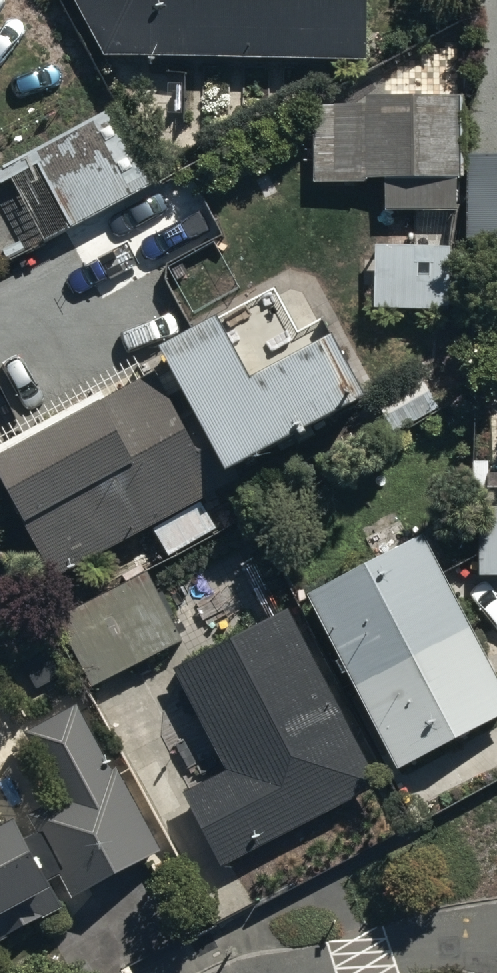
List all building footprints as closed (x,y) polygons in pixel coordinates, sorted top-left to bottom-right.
[(93,49),(362,54),(363,0),(67,0),(93,49)] [(365,173),(386,172),(387,207),(456,206),(454,90),(313,92),(315,177),(365,177),(365,173)] [(467,231),(496,231),(496,147),(466,147),(467,231)] [(376,239),(375,304),(451,306),(451,299),(469,299),(470,248),(451,247),(451,241),(376,239)] [(162,335),(226,455),(353,388),(322,330),(253,367),(220,305),(162,335)] [(0,443),(0,459),(59,568),(148,520),(168,554),(218,524),(199,493),(226,479),(194,420),(187,424),(156,367),(108,393),(104,386),(0,443)] [(419,370),(376,395),(395,427),(437,402),(419,370)] [(475,571),(496,571),(496,469),(481,469),(481,501),(475,501),(475,571)] [(423,528),(309,586),(399,763),(496,713),(496,674),(423,528)] [(56,617),(90,682),(181,634),(146,569),(56,617)] [(377,777),(286,606),(173,665),(227,766),(185,788),(222,859),(377,777)] [(58,869),(69,890),(159,843),(119,765),(113,768),(78,701),(27,728),(61,792),(30,808),(37,823),(27,828),(17,808),(0,817),(0,900),(58,869)]
